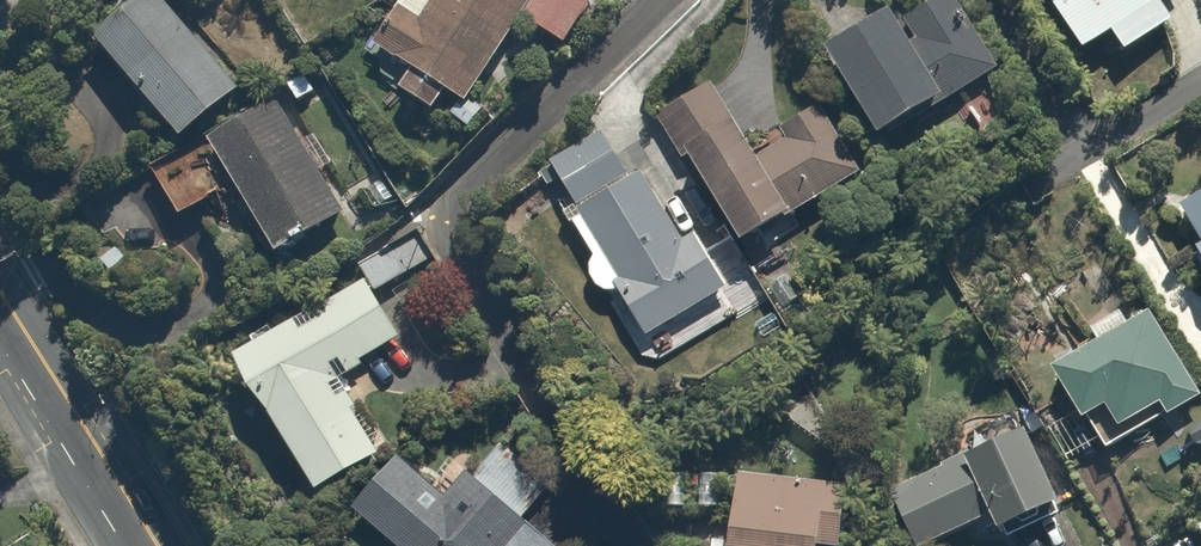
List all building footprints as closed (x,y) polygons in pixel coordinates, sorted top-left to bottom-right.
[(102,36),(189,137),(244,89),(167,0),(143,0),(102,36)] [(379,43),(420,66),(407,89),(442,108),(451,91),(475,104),(513,36),(504,31),(516,9),(572,40),(594,0),(392,0),(390,3),(399,8),(379,43)] [(838,47),(891,133),(999,65),(958,0),(949,0),(915,21),(905,6),(838,47)] [(1067,2),(1061,7),(1093,52),(1120,32),(1135,53),(1180,20),(1166,1),(1168,0),(1065,0),(1067,2)] [(707,86),(660,118),(685,155),(693,150),(754,240),(849,177),(854,184),(870,174),(852,147),(843,153),(834,139),(844,133),(825,104),(783,133),(789,142),(769,155),(743,117),(733,124),(707,86)] [(282,108),(276,98),(211,139),(282,253),(347,212),(317,164),(327,158),(292,102),(282,108)] [(581,203),(568,211),(598,256),(597,258),(596,259),(596,261),(595,263),(594,264),(594,266),(593,268),(593,270),(593,271),(593,273),(593,275),(594,277),(594,278),(595,280),(596,282),(597,283),(598,285),(599,286),(600,288),(601,289),(603,290),(604,291),(606,292),(607,292),(609,293),(611,294),(612,294),(614,294),(616,294),(618,294),(620,294),(621,294),(623,293),(625,293),(626,292),(656,338),(736,287),(742,296),(764,282),(722,217),(689,238),(647,172),(661,164),(633,120),(559,167),(581,203)] [(193,147),(159,167),(187,214),(221,195),(193,147)] [(1187,206),(1200,228),(1200,198),(1187,206)] [(412,235),(365,265),(381,291),(428,261),(412,235)] [(404,336),(367,280),(338,299),(343,307),(311,328),(306,320),(244,360),(328,491),(390,452),(341,377),(404,336)] [(1061,369),(1095,423),(1118,409),(1133,431),(1173,406),(1179,415),(1200,401),(1200,395),(1196,387),(1200,383),(1156,311),(1136,324),(1127,310),(1096,330),(1104,342),(1061,369)] [(973,460),(899,494),(922,545),(994,513),(1006,539),(1071,509),(1034,428),(1016,436),(1010,422),(965,443),(973,460)] [(404,461),(364,509),(408,545),(558,545),(525,519),(553,485),(501,442),(474,474),(454,456),(431,483),(404,461)] [(855,486),(747,474),(739,545),(848,545),(855,486)]
